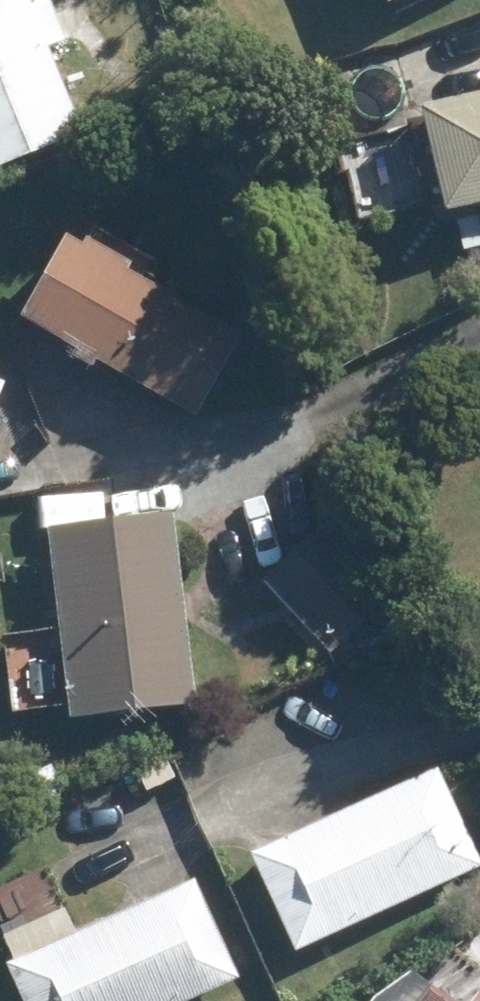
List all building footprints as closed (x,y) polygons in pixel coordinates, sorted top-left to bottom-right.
[(62,40),(46,0),(27,7),(24,0),(0,0),(0,164),(79,134),(44,47),(62,40)] [(407,113),(410,128),(341,143),(357,220),(440,202),(441,213),(479,205),(479,98),(407,113)] [(453,220),(460,250),(479,246),(479,218),(479,215),(453,220)] [(123,272),(126,266),(83,240),(79,248),(60,237),(13,318),(72,353),(69,359),(85,369),(90,360),(191,417),(236,336),(123,272)] [(45,530),(66,717),(191,703),(170,516),(45,530)] [(322,526),(260,582),(325,653),(388,595),(322,526)] [(50,768),(21,784),(32,806),(61,791),(50,768)] [(251,855),(293,950),(479,865),(479,860),(440,771),(251,855)] [(26,957),(4,967),(19,1000),(185,1000),(235,979),(193,883),(61,941),(50,918),(14,933),(26,957)] [(414,1000),(439,1000),(423,989),(414,1000)] [(479,992),(472,1000),(479,1000),(479,993),(479,992)]
